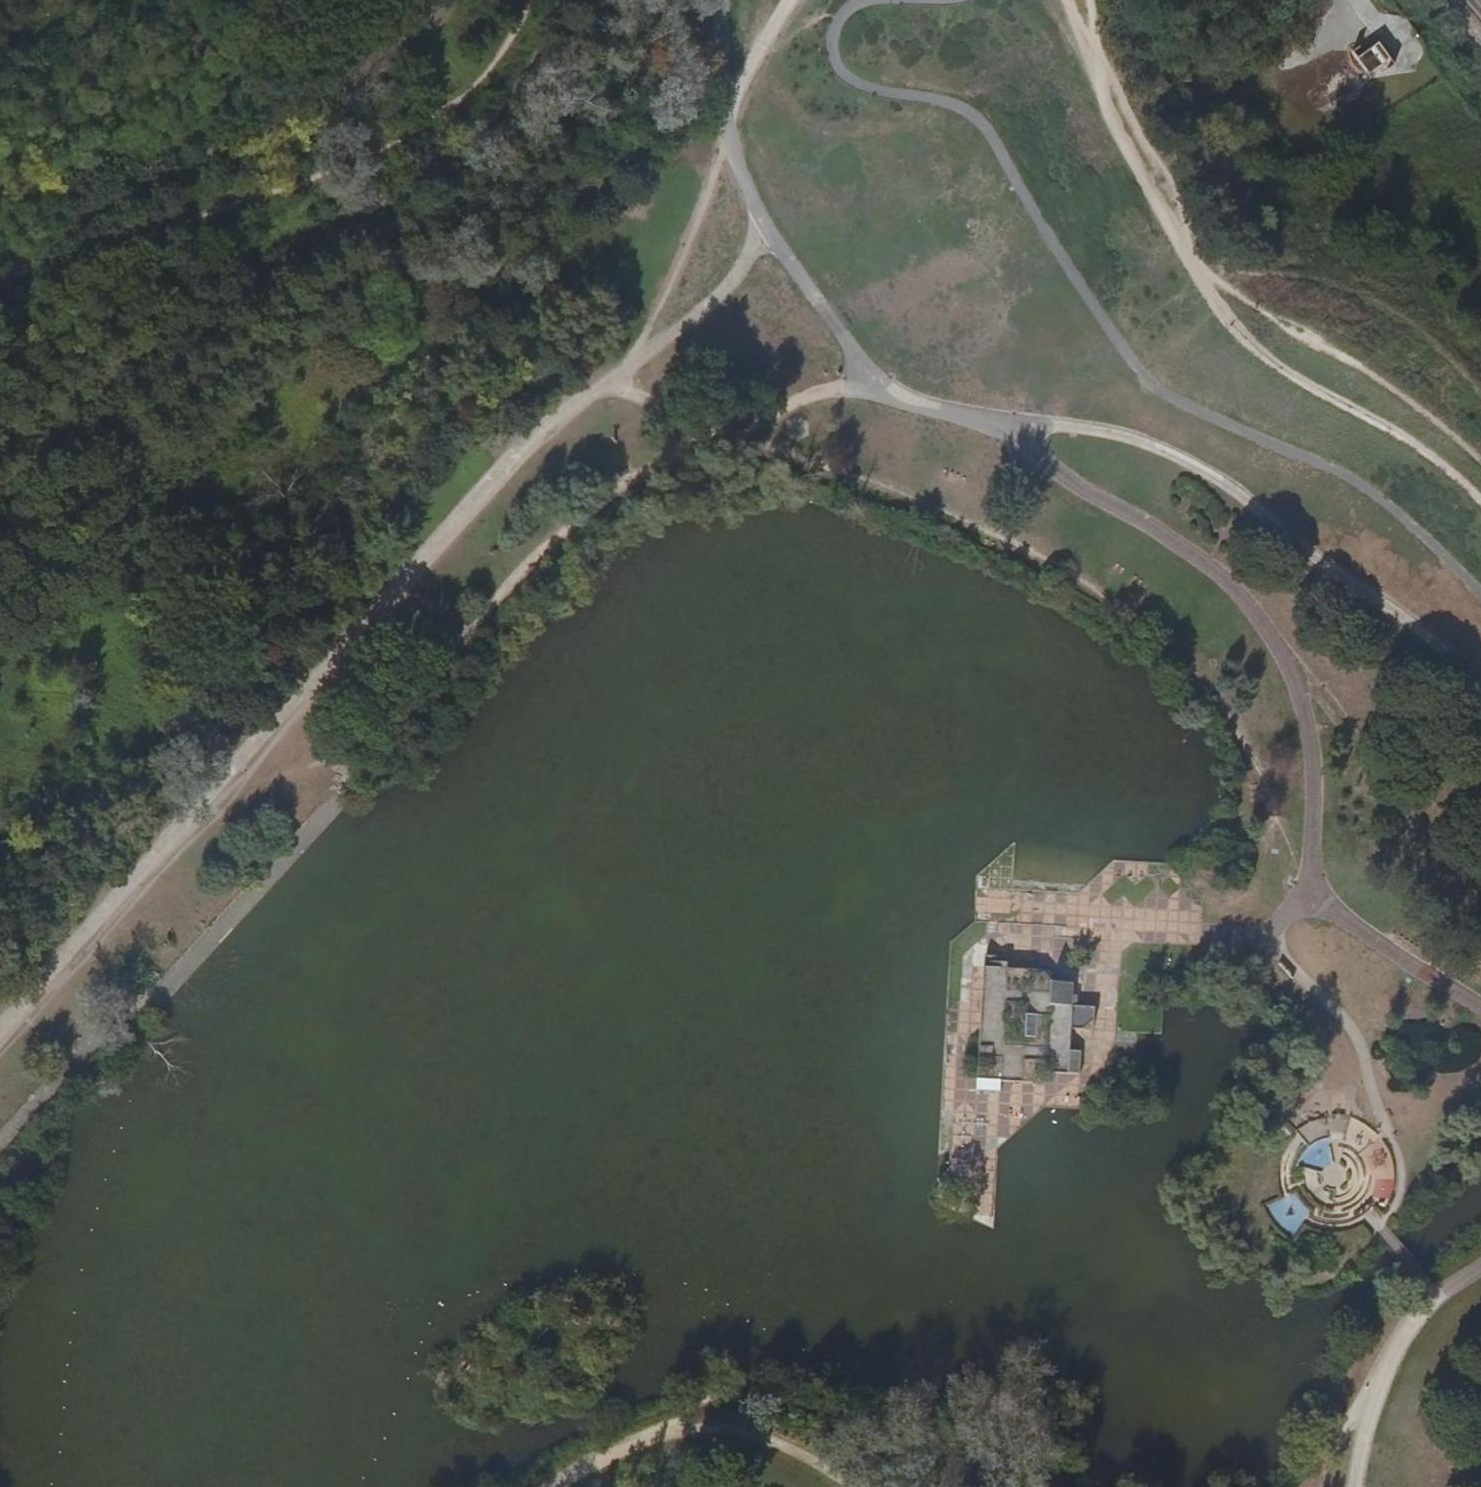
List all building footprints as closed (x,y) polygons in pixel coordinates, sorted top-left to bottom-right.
[(1381,36),(1354,51),(1366,72),(1392,56),(1381,36)] [(1028,967),(984,965),(978,1088),(1002,1089),(1003,1082),(1046,1084),(1047,1073),(1081,1075),(1082,1046),(1070,1046),(1071,1020),(1083,1021),(1092,1014),(1094,1003),(1074,1002),(1075,977),(1028,967)] [(1319,1116),(1300,1130),(1310,1144),(1329,1131),(1319,1116)] [(1310,1141),(1303,1161),(1322,1168),(1330,1148),(1310,1141)] [(1295,1191),(1268,1207),(1283,1233),(1311,1217),(1295,1191)]
